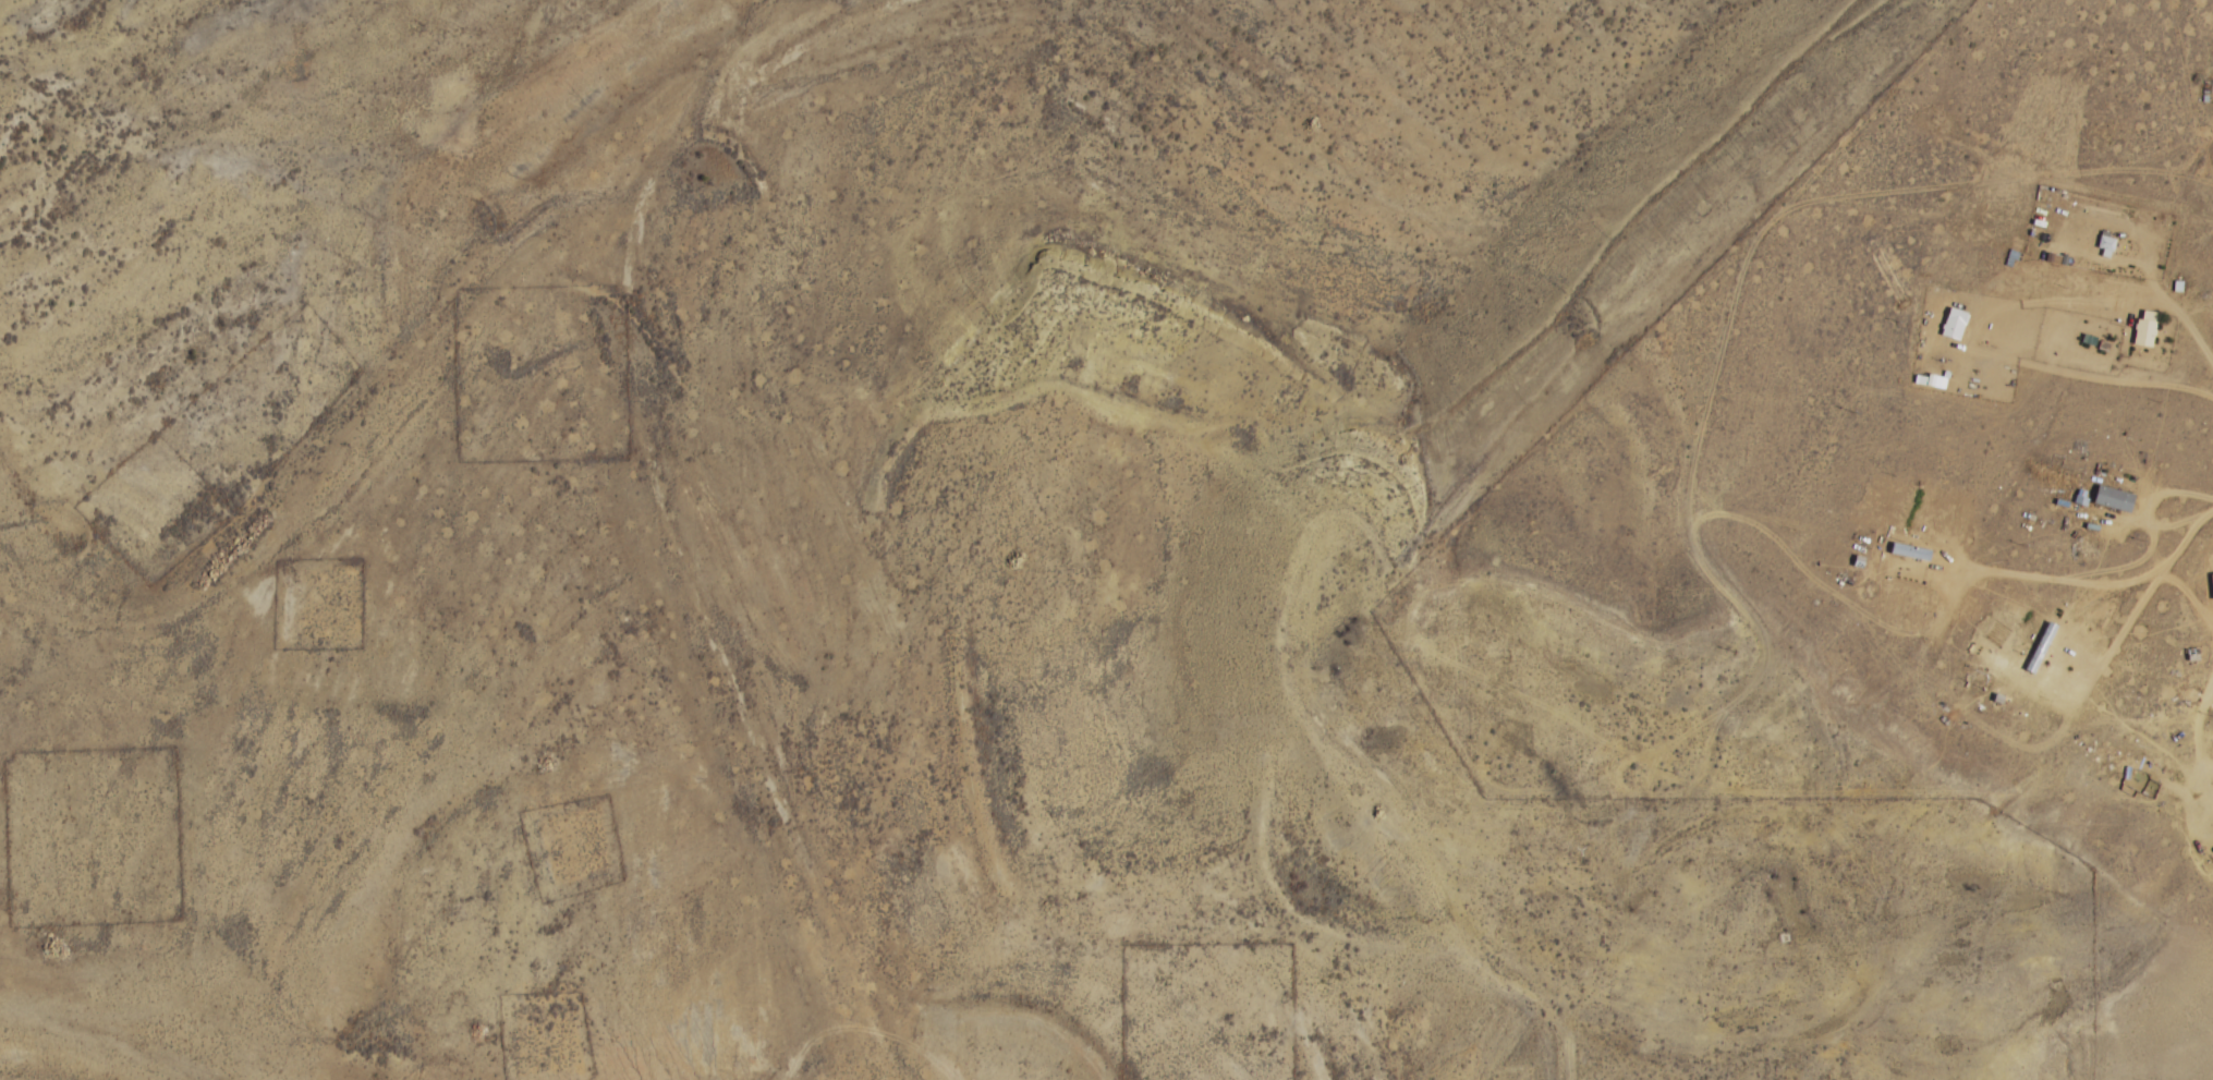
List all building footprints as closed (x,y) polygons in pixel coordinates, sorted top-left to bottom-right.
[(2112,251),(2116,236),(2099,231),(2095,246),(2112,251)] [(1969,313),(1949,306),(1940,334),(1961,340),(1969,313)] [(2137,346),(2156,345),(2154,310),(2135,311),(2137,346)] [(2136,495),(2099,484),(2094,502),(2131,513),(2136,495)] [(1931,550),(1892,542),(1890,554),(1929,561),(1931,550)] [(2023,669),(2034,675),(2058,625),(2048,620),(2023,669)]
